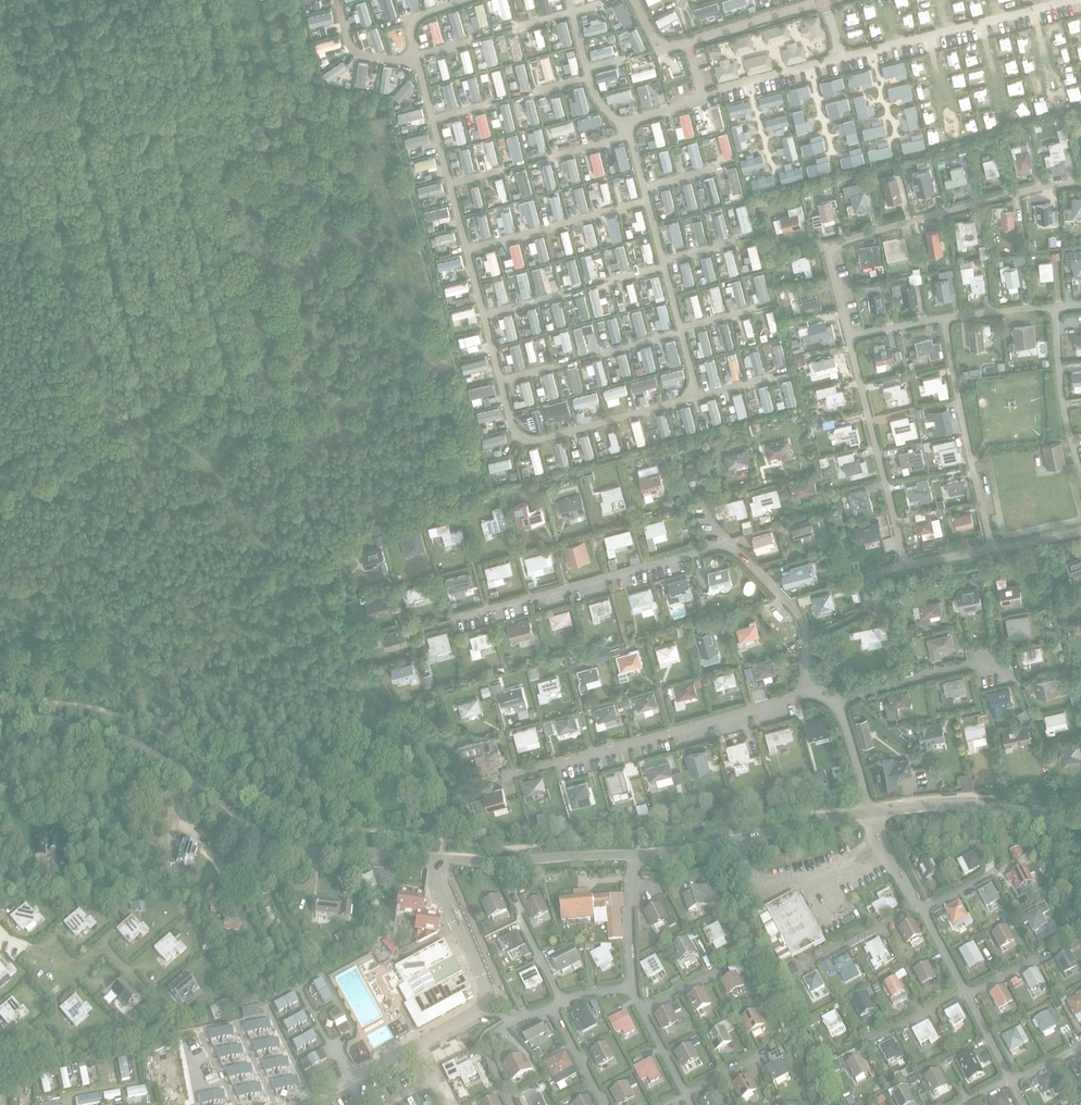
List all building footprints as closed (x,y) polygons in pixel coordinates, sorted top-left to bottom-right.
[(388,18),(397,16),(392,0),(383,0),(388,18)] [(507,0),(499,0),(504,18),(511,16),(507,0)] [(548,0),(538,0),(542,14),(551,11),(548,0)] [(357,3),(363,24),(371,21),(365,1),(357,3)] [(487,24),(481,2),(474,4),(479,26),(487,24)] [(631,18),(623,2),(617,5),(625,21),(631,18)] [(696,18),(720,11),(717,2),(694,9),(696,18)] [(464,34),(458,10),(448,12),(455,36),(464,34)] [(313,23),(332,19),(330,11),(311,16),(313,23)] [(681,26),(674,11),(656,19),(659,26),(672,20),(676,28),(681,26)] [(803,37),(808,35),(809,42),(824,37),(818,16),(803,20),(805,26),(800,27),(803,37)] [(442,40),(437,20),(429,22),(434,42),(442,40)] [(571,43),(566,20),(557,22),(562,45),(571,43)] [(605,20),(583,26),(586,35),(608,29),(605,20)] [(786,23),(761,31),(766,46),(791,38),(786,23)] [(369,30),(376,50),(384,47),(377,27),(369,30)] [(545,51),(539,27),(529,29),(536,53),(545,51)] [(636,27),(628,31),(638,51),(646,47),(636,27)] [(754,50),(749,34),(730,40),(735,56),(754,50)] [(522,56),(516,35),(508,37),(513,58),(522,56)] [(323,48),(340,44),(338,37),(321,42),(323,48)] [(498,62),(491,38),(482,41),(488,65),(498,62)] [(807,60),(803,45),(797,46),(796,41),(785,44),(787,49),(781,50),(785,66),(807,60)] [(612,45),(590,51),(592,58),(614,53),(612,45)] [(473,70),(467,49),(460,51),(465,72),(473,70)] [(579,71),(573,50),(566,52),(571,73),(579,71)] [(768,53),(743,59),(747,75),(772,69),(768,53)] [(553,77),(548,56),(540,58),(545,80),(553,77)] [(450,77),(445,57),(438,59),(443,78),(450,77)] [(345,58),(325,71),(330,79),(350,65),(345,58)] [(735,61),(729,63),(728,58),(718,61),(719,65),(713,67),(717,82),(739,77),(735,61)] [(905,58),(883,64),(886,74),(897,71),(898,77),(909,74),(907,69),(908,69),(905,58)] [(360,63),(356,84),(365,85),(368,64),(360,63)] [(530,87),(523,63),(515,65),(521,89),(530,87)] [(598,80),(620,74),(618,65),(596,71),(598,80)] [(633,81),(655,75),(653,66),(630,72),(633,81)] [(388,92),(391,68),(382,67),(379,91),(388,92)] [(851,84),(862,81),(864,85),(874,82),(873,78),(874,77),(871,67),(848,73),(851,84)] [(506,93),(499,70),(491,72),(497,95),(506,93)] [(844,75),(821,81),(823,89),(830,88),(831,92),(842,89),(841,85),(846,84),(844,75)] [(399,102),(416,83),(409,77),(392,96),(399,102)] [(480,97),(474,77),(466,79),(472,99),(480,97)] [(891,96),(902,94),(904,99),(914,96),(913,91),(911,81),(889,87),(891,96)] [(642,107),(651,105),(645,83),(637,86),(642,107)] [(456,104),(451,84),(443,86),(448,106),(456,104)] [(809,84),(787,89),(789,98),(796,96),(797,100),(808,98),(806,94),(811,92),(809,84)] [(588,110),(582,87),(573,89),(579,112),(588,110)] [(608,102),(631,96),(629,88),(606,94),(608,102)] [(781,91),(759,96),(761,106),(784,100),(781,91)] [(871,114),(871,112),(875,111),(873,101),(868,102),(865,91),(854,95),(860,117),(871,114)] [(564,114),(559,96),(551,98),(556,116),(564,114)] [(849,96),(827,103),(829,111),(834,110),(835,114),(847,111),(846,108),(852,106),(849,96)] [(539,122),(533,99),(524,102),(531,124),(539,122)] [(749,99),(726,105),(729,114),(751,108),(749,99)] [(906,105),(909,116),(903,117),(906,128),(912,126),(922,124),(916,102),(906,105)] [(514,128),(508,103),(500,105),(506,130),(514,128)] [(725,123),(720,104),(713,106),(718,125),(725,123)] [(802,106),(792,109),(798,131),(808,128),(806,122),(810,121),(807,111),(804,112),(802,106)] [(399,122),(423,116),(421,107),(397,113),(399,122)] [(696,132),(690,111),(681,113),(687,135),(696,132)] [(490,134),(484,112),(475,114),(480,137),(490,134)] [(764,119),(767,130),(790,124),(788,113),(764,119)] [(579,129),(602,123),(599,114),(577,120),(579,129)] [(854,117),(844,119),(845,125),(841,126),(844,136),(848,135),(849,141),(860,138),(854,117)] [(874,124),(863,127),(866,137),(888,132),(885,121),(884,121),(883,117),(873,119),(874,124)] [(666,142),(660,119),(653,121),(659,143),(666,142)] [(466,141),(460,120),(452,122),(458,143),(466,141)] [(552,136),(573,130),(571,121),(550,126),(552,136)] [(731,125),(737,148),(746,145),(741,122),(731,125)] [(546,149),(541,127),(533,129),(539,151),(546,149)] [(728,131),(720,133),(725,155),(734,153),(728,131)] [(925,134),(924,135),(923,131),(912,133),(913,137),(903,140),(905,151),(928,146),(925,134)] [(1024,141),(1032,139),(1030,131),(1022,133),(1024,141)] [(406,147),(430,141),(427,132),(403,138),(406,147)] [(522,158),(516,134),(507,137),(513,161),(522,158)] [(782,137),(788,160),(798,157),(792,135),(782,137)] [(1044,156),(1046,166),(1054,164),(1053,161),(1065,158),(1061,142),(1067,140),(1066,135),(1059,137),(1060,141),(1048,145),(1051,155),(1044,156)] [(824,138),(801,144),(803,153),(826,147),(824,138)] [(880,145),(869,147),(872,158),(893,153),(890,142),(889,138),(879,140),(880,145)] [(702,162),(696,140),(689,141),(695,164),(702,162)] [(498,162),(492,141),(484,143),(490,164),(498,162)] [(630,166),(624,144),(615,147),(621,169),(630,166)] [(1028,150),(1023,151),(1022,146),(1010,148),(1013,160),(1017,159),(1020,169),(1032,166),(1028,150)] [(473,169),(467,148),(459,150),(464,172),(473,169)] [(673,166),(668,148),(661,150),(666,168),(673,166)] [(847,156),(840,158),(842,167),(865,161),(863,153),(857,155),(857,151),(846,154),(847,156)] [(604,173),(599,152),(590,154),(595,175),(604,173)] [(818,163),(806,166),(808,175),(831,169),(827,155),(816,157),(818,163)] [(994,158),(989,159),(988,155),(982,157),(983,161),(987,177),(998,174),(994,158)] [(761,156),(740,161),(742,170),(763,165),(761,156)] [(415,170),(437,164),(435,157),(413,162),(415,170)] [(579,179),(574,159),(565,161),(560,162),(563,172),(568,171),(570,181),(579,179)] [(556,187),(550,164),(542,166),(547,189),(556,187)] [(743,190),(736,166),(726,169),(728,176),(725,177),(727,183),(730,182),(733,193),(743,190)] [(801,166),(779,172),(781,182),(804,176),(801,166)] [(945,180),(946,187),(954,185),(966,182),(962,166),(950,169),(952,178),(945,180)] [(531,193),(524,169),(515,171),(522,195),(531,193)] [(772,174),(751,179),(753,190),(774,184),(772,174)] [(868,175),(869,184),(876,182),(874,174),(868,175)] [(929,175),(917,178),(921,193),(933,190),(929,175)] [(638,195),(634,177),(625,179),(630,197),(638,195)] [(719,200),(712,177),(704,180),(710,203),(719,200)] [(507,196),(502,178),(494,180),(498,198),(507,196)] [(882,181),(888,202),(900,199),(895,178),(882,181)] [(419,197),(443,190),(441,181),(416,188),(419,197)] [(612,200),(607,181),(599,183),(604,202),(612,200)] [(697,206),(692,183),(683,186),(688,208),(697,206)] [(861,183),(843,187),(845,196),(851,195),(855,210),(856,210),(857,212),(864,210),(864,208),(867,207),(863,191),(861,183)] [(482,205),(477,186),(470,188),(475,206),(482,205)] [(588,209),(583,186),(573,189),(579,211),(588,209)] [(674,208),(670,189),(661,191),(665,210),(674,208)] [(562,216),(556,193),(548,196),(554,218),(562,216)] [(812,216),(814,226),(823,223),(822,219),(834,216),(831,205),(836,204),(835,198),(817,203),(820,213),(812,216)] [(539,223),(532,199),(524,202),(530,225),(539,223)] [(1064,219),(1073,219),(1073,216),(1080,215),(1080,199),(1072,199),(1072,209),(1064,209),(1064,219)] [(1051,201),(1033,203),(1034,221),(1038,221),(1051,220),(1051,223),(1058,223),(1057,209),(1051,209),(1051,201)] [(751,228),(745,203),(735,206),(741,230),(751,228)] [(781,218),(784,230),(800,226),(798,219),(804,218),(800,204),(787,208),(789,216),(781,218)] [(427,220),(449,214),(447,205),(425,211),(427,220)] [(1013,210),(1006,210),(1006,206),(991,207),(992,217),(1000,217),(1001,228),(1014,227),(1013,210)] [(514,229),(509,209),(500,211),(505,232),(514,229)] [(646,228),(641,209),(634,211),(639,230),(646,228)] [(727,234),(722,212),(713,215),(719,236),(727,234)] [(490,235),(485,215),(476,217),(481,237),(490,235)] [(620,237),(615,218),(608,220),(612,238),(620,237)] [(683,243),(678,220),(669,222),(674,245),(683,243)] [(706,240),(701,220),(692,223),(697,242),(706,240)] [(964,243),(977,241),(974,221),(962,223),(962,221),(954,222),(957,237),(963,236),(964,243)] [(597,244),(591,222),(582,225),(588,246),(597,244)] [(938,230),(926,232),(929,249),(929,252),(941,250),(941,247),(938,230)] [(573,251),(568,231),(560,233),(566,253),(573,251)] [(438,244),(456,239),(454,232),(436,237),(438,244)] [(549,258),(543,237),(534,239),(540,260),(549,258)] [(904,237),(897,239),(897,237),(884,240),(886,249),(893,248),(895,259),(908,256),(904,237)] [(654,260),(650,242),(641,244),(645,262),(654,260)] [(524,264),(518,244),(508,246),(514,267),(524,264)] [(761,266),(756,244),(747,246),(752,268),(761,266)] [(771,255),(778,252),(775,244),(767,247),(771,255)] [(628,264),(622,245),(614,247),(619,267),(628,264)] [(861,266),(880,263),(878,247),(871,248),(859,250),(861,266)] [(738,272),(732,250),(723,252),(729,275),(738,272)] [(1065,252),(1066,264),(1073,264),(1074,277),(1080,276),(1080,251),(1080,250),(1065,252)] [(500,272),(494,251),(485,254),(491,274),(500,272)] [(594,276),(589,254),(580,256),(586,278),(594,276)] [(807,254),(791,259),(794,271),(804,269),(806,276),(812,274),(810,267),(807,254)] [(715,278),(710,256),(700,258),(706,280),(715,278)] [(439,270),(462,264),(460,257),(437,262),(439,270)] [(581,285),(575,261),(568,263),(573,287),(581,285)] [(1039,263),(1040,279),(1052,278),(1051,262),(1039,263)] [(693,283),(689,263),(680,265),(685,285),(693,283)] [(985,289),(982,273),(974,275),(973,265),(962,267),(964,282),(971,280),(972,292),(985,289)] [(1016,268),(1009,269),(1008,266),(1000,267),(1002,280),(1006,279),(1007,285),(1019,283),(1016,268)] [(545,289),(539,267),(531,270),(537,292),(545,289)] [(531,294),(526,270),(517,273),(522,296),(531,294)] [(921,281),(919,273),(912,274),(913,282),(921,281)] [(769,297),(762,274),(754,276),(760,300),(769,297)] [(664,295),(659,276),(650,278),(655,298),(664,295)] [(865,276),(854,278),(855,285),(866,283),(865,276)] [(746,303),(739,279),(731,282),(737,305),(746,303)] [(935,281),(938,298),(950,296),(947,279),(935,281)] [(507,300),(502,280),(494,281),(499,302),(507,300)] [(636,299),(632,281),(625,282),(629,301),(636,299)] [(447,295),(469,289),(467,282),(445,287),(447,295)] [(914,285),(906,286),(905,282),(891,285),(893,294),(902,293),(904,304),(917,302),(914,285)] [(868,294),(871,310),(883,308),(879,284),(860,288),(862,295),(868,294)] [(724,310),(718,286),(709,288),(715,312),(724,310)] [(804,287),(796,289),(802,312),(821,307),(816,288),(805,290),(804,287)] [(603,312),(597,288),(588,290),(595,314),(603,312)] [(703,314),(697,293),(684,296),(688,311),(693,310),(695,316),(703,314)] [(590,317),(584,295),(575,297),(581,319),(590,317)] [(565,323),(559,302),(551,304),(557,326),(565,323)] [(671,326),(665,304),(656,306),(662,328),(671,326)] [(453,319),(475,314),(473,307),(452,312),(453,319)] [(541,329),(535,309),(526,311),(532,332),(541,329)] [(646,333),(640,310),(631,312),(637,335),(646,333)] [(778,329),(773,310),(765,312),(770,332),(778,329)] [(516,337),(511,315),(502,317),(508,339),(516,337)] [(622,339),(616,316),(607,319),(613,341),(622,339)] [(753,334),(749,318),(743,319),(747,336),(753,334)] [(831,325),(826,326),(824,321),(798,328),(800,334),(810,331),(811,338),(821,335),(823,342),(835,339),(831,325)] [(733,346),(727,323),(718,325),(724,349),(733,346)] [(968,326),(971,349),(983,347),(982,334),(990,334),(989,324),(968,326)] [(587,350),(581,326),(573,328),(579,352),(587,350)] [(1008,340),(1008,344),(1015,344),(1027,342),(1026,326),(1013,328),(1015,339),(1008,340)] [(573,349),(568,329),(560,331),(564,350),(573,349)] [(712,353),(706,330),(697,332),(704,355),(712,353)] [(461,345),(482,340),(480,331),(458,336),(461,345)] [(940,341),(932,343),(931,338),(915,342),(918,354),(929,351),(930,359),(943,356),(940,341)] [(535,358),(530,340),(524,342),(529,360),(535,358)] [(682,362),(675,340),(666,342),(673,365),(682,362)] [(524,366),(518,344),(509,346),(515,368),(524,366)] [(786,363),(781,344),(772,346),(777,366),(786,363)] [(891,348),(885,349),(884,344),(874,346),(878,363),(875,364),(877,371),(885,369),(884,362),(901,358),(899,351),(892,353),(891,348)] [(655,368),(650,346),(640,348),(646,370),(655,368)] [(764,371),(758,347),(750,349),(757,372),(764,371)] [(630,373),(625,353),(617,356),(622,375),(630,373)] [(735,353),(726,355),(732,379),(741,377),(735,353)] [(486,355),(463,362),(466,371),(489,365),(486,355)] [(815,361),(818,373),(837,368),(833,356),(815,361)] [(713,359),(704,361),(710,385),(719,383),(713,359)] [(607,383),(601,360),(592,362),(598,385),(607,383)] [(583,388),(577,366),(568,368),(574,391),(583,388)] [(682,367),(661,373),(663,382),(684,376),(682,367)] [(1072,372),(1073,384),(1080,383),(1080,371),(1072,372)] [(559,395),(554,373),(545,375),(550,397),(559,395)] [(656,374),(631,381),(633,391),(658,385),(656,374)] [(945,382),(941,383),(940,376),(923,379),(926,392),(937,390),(939,398),(948,396),(945,382)] [(529,380),(521,382),(527,404),(535,402),(529,380)] [(791,380),(781,383),(788,406),(797,403),(791,380)] [(493,381),(469,387),(472,397),(496,391),(493,381)] [(904,387),(900,388),(899,383),(883,387),(883,389),(882,391),(883,396),(885,398),(886,399),(897,397),(898,403),(907,401),(904,387)] [(625,384),(605,389),(608,402),(619,399),(618,395),(627,393),(625,384)] [(842,390),(837,391),(835,384),(818,388),(820,396),(826,394),(829,407),(845,402),(842,390)] [(767,386),(758,388),(764,411),(773,409),(767,386)] [(596,390),(572,397),(576,408),(600,401),(596,390)] [(741,393),(731,396),(737,417),(747,414),(741,393)] [(567,399),(544,405),(546,415),(554,413),(556,419),(571,415),(567,399)] [(715,399),(706,401),(713,424),(721,421),(715,399)] [(690,405),(681,408),(687,432),(696,429),(690,405)] [(500,407),(478,412),(480,419),(501,413),(500,407)] [(923,407),(916,409),(918,418),(925,417),(923,407)] [(946,407),(928,412),(930,419),(936,417),(938,425),(932,426),(934,433),(952,429),(946,407)] [(539,409),(531,411),(537,431),(545,429),(539,409)] [(666,413),(656,415),(662,435),(671,432),(666,413)] [(913,420),(908,421),(907,416),(891,420),(894,432),(901,431),(903,438),(917,434),(913,420)] [(640,419),(631,421),(638,444),(646,442),(640,419)] [(748,435),(757,433),(754,422),(745,425),(748,435)] [(856,427),(852,429),(850,424),(834,428),(834,430),(833,430),(835,439),(836,438),(837,440),(848,437),(850,444),(860,442),(856,427)] [(615,430),(608,432),(613,451),(620,449),(615,430)] [(503,434),(482,440),(484,446),(505,440),(503,434)] [(589,434),(580,437),(586,458),(595,456),(589,434)] [(954,438),(932,443),(934,450),(939,449),(941,460),(946,459),(947,463),(955,461),(954,460),(958,459),(954,438)] [(788,441),(773,445),(772,440),(766,442),(766,444),(767,444),(767,446),(765,447),(768,459),(781,455),(783,461),(792,458),(788,441)] [(1042,445),(1047,469),(1065,465),(1060,442),(1042,445)] [(563,443),(555,445),(560,465),(568,463),(563,443)] [(537,448),(529,450),(535,473),(543,471),(537,448)] [(724,457),(730,474),(735,473),(733,467),(750,462),(747,450),(724,457)] [(915,469),(923,467),(920,451),(915,453),(914,450),(898,454),(901,466),(914,463),(915,469)] [(852,452),(838,456),(840,463),(843,462),(846,474),(853,472),(854,477),(868,474),(864,460),(860,461),(859,458),(854,459),(852,452)] [(826,456),(819,457),(821,466),(828,464),(826,456)] [(509,460),(488,465),(490,472),(511,466),(509,460)] [(686,468),(690,486),(696,484),(694,478),(707,475),(704,463),(686,468)] [(813,473),(815,480),(823,478),(821,471),(813,473)] [(649,489),(662,486),(659,474),(645,477),(645,475),(639,477),(645,497),(651,496),(649,489)] [(917,485),(906,488),(909,500),(920,497),(921,502),(932,499),(927,478),(916,480),(917,485)] [(946,482),(949,494),(965,491),(962,479),(946,482)] [(790,486),(793,498),(817,492),(814,480),(790,486)] [(601,491),(606,509),(611,508),(609,501),(623,498),(620,486),(601,491)] [(753,501),(750,502),(753,515),(757,514),(762,513),(762,510),(761,507),(774,503),(775,506),(781,504),(780,501),(777,489),(771,491),(752,496),(753,501)] [(852,496),(855,508),(870,504),(867,492),(852,496)] [(560,500),(564,517),(584,511),(580,495),(560,500)] [(742,499),(734,501),(715,505),(718,518),(737,513),(738,519),(747,516),(742,499)] [(540,507),(528,510),(527,503),(514,506),(516,514),(522,513),(526,528),(531,526),(530,523),(544,519),(540,507)] [(954,516),(956,529),(973,525),(970,513),(954,516)] [(481,521),(486,537),(491,536),(490,532),(503,529),(500,516),(481,521)] [(930,517),(913,521),(916,533),(921,532),(922,538),(934,536),(941,534),(937,519),(930,520),(930,517)] [(643,526),(650,550),(656,548),(653,536),(666,532),(663,520),(643,526)] [(791,527),(795,539),(814,533),(813,531),(818,529),(820,526),(819,522),(815,520),(791,527)] [(461,528),(451,531),(448,522),(437,525),(439,535),(442,534),(446,549),(452,548),(451,544),(464,541),(461,528)] [(863,542),(878,538),(874,522),(852,527),(855,538),(862,536),(863,542)] [(779,532),(787,530),(785,523),(778,525),(779,532)] [(407,558),(412,557),(411,553),(424,550),(419,530),(407,533),(409,541),(402,543),(406,555),(407,558)] [(604,537),(609,556),(616,555),(614,547),(633,542),(630,530),(604,537)] [(752,538),(756,554),(762,552),(761,549),(774,545),(771,533),(752,538)] [(382,535),(375,537),(377,544),(384,542),(382,535)] [(564,547),(568,562),(574,561),(573,557),(586,554),(583,542),(564,547)] [(381,571),(387,570),(381,550),(363,555),(366,567),(379,563),(381,571)] [(525,558),(528,570),(547,565),(544,553),(525,558)] [(1070,562),(1066,564),(1069,574),(1074,573),(1074,574),(1080,571),(1080,558),(1070,562)] [(785,587),(800,583),(799,579),(814,575),(811,560),(789,564),(790,568),(781,570),(785,587)] [(485,568),(489,584),(494,582),(493,579),(507,575),(504,563),(485,568)] [(709,584),(711,592),(720,590),(718,583),(730,580),(727,568),(708,573),(711,583),(709,584)] [(446,580),(449,592),(473,585),(470,573),(446,580)] [(1018,585),(1006,587),(1004,577),(997,579),(1001,601),(1021,597),(1018,585)] [(667,596),(669,603),(679,601),(677,594),(690,590),(687,578),(668,583),(671,595),(667,596)] [(833,586),(836,596),(853,591),(850,581),(833,586)] [(406,589),(409,601),(434,595),(430,583),(406,589)] [(963,613),(968,612),(967,608),(981,605),(977,588),(958,592),(959,597),(952,598),(955,611),(962,609),(963,613)] [(655,602),(653,602),(650,589),(629,595),(634,614),(641,612),(641,610),(652,607),(652,609),(657,607),(655,602)] [(819,608),(833,605),(829,593),(814,597),(814,595),(811,596),(811,598),(810,598),(815,614),(820,612),(819,608)] [(372,597),(366,599),(365,596),(359,597),(361,603),(366,601),(370,618),(389,613),(385,596),(373,599),(372,597)] [(589,605),(594,624),(599,622),(597,615),(610,612),(607,600),(589,605)] [(945,613),(943,613),(940,601),(919,605),(921,616),(919,617),(921,624),(931,622),(930,616),(940,613),(941,620),(946,619),(945,613)] [(575,604),(577,610),(584,609),(582,602),(575,604)] [(707,608),(713,611),(716,605),(710,602),(707,608)] [(726,614),(729,623),(739,620),(737,611),(726,614)] [(549,617),(553,629),(571,624),(568,612),(549,617)] [(1008,618),(1011,634),(1016,633),(1016,629),(1029,628),(1028,615),(1008,618)] [(526,638),(532,637),(527,621),(509,626),(513,642),(519,640),(518,637),(525,635),(526,638)] [(629,630),(636,628),(635,621),(628,623),(629,630)] [(735,642),(738,652),(747,649),(745,640),(758,637),(754,621),(748,623),(749,626),(735,630),(739,641),(735,642)] [(784,622),(775,628),(785,641),(793,634),(784,622)] [(867,641),(881,638),(879,626),(853,632),(854,637),(860,636),(862,646),(868,645),(867,641)] [(903,628),(904,636),(915,635),(914,626),(903,628)] [(687,627),(677,629),(679,636),(688,634),(687,627)] [(401,646),(407,645),(403,629),(379,635),(380,640),(385,639),(387,646),(400,642),(401,646)] [(1057,639),(1057,629),(1047,629),(1047,639),(1057,639)] [(450,649),(449,644),(446,632),(427,637),(430,647),(428,648),(430,656),(437,654),(437,652),(450,649)] [(469,638),(474,654),(479,652),(478,649),(491,645),(488,633),(469,638)] [(927,640),(932,661),(942,658),(940,650),(953,647),(951,635),(927,640)] [(359,636),(358,644),(366,645),(367,637),(359,636)] [(724,653),(719,636),(696,643),(702,659),(724,653)] [(905,637),(907,646),(915,644),(913,636),(905,637)] [(656,650),(661,667),(667,666),(665,660),(678,657),(675,644),(656,650)] [(607,647),(606,648),(606,646),(592,649),(595,661),(608,658),(606,653),(609,652),(607,647)] [(1020,650),(1023,662),(1042,658),(1039,646),(1020,650)] [(638,655),(630,657),(629,653),(620,656),(621,659),(616,661),(621,677),(626,675),(625,671),(641,667),(638,655)] [(507,663),(514,661),(512,654),(505,656),(507,663)] [(427,660),(420,661),(422,670),(428,668),(427,660)] [(753,666),(758,686),(764,684),(762,677),(775,673),(772,661),(753,666)] [(412,663),(393,668),(395,678),(410,674),(412,679),(416,678),(412,663)] [(528,668),(532,679),(540,677),(537,666),(528,668)] [(578,683),(580,693),(588,691),(586,682),(599,678),(596,666),(577,672),(580,683),(578,683)] [(713,677),(717,689),(735,684),(732,672),(713,677)] [(537,693),(540,704),(548,702),(546,693),(559,689),(556,677),(537,683),(539,693),(537,693)] [(695,685),(702,684),(701,677),(693,679),(695,685)] [(1034,682),(1037,695),(1055,691),(1053,678),(1034,682)] [(941,693),(944,705),(954,703),(952,693),(965,691),(962,679),(943,683),(945,692),(941,693)] [(434,685),(433,682),(430,681),(427,682),(426,685),(427,688),(430,689),(433,688),(434,685)] [(522,687),(504,692),(501,681),(491,684),(496,700),(498,699),(500,706),(515,702),(516,706),(517,706),(518,711),(528,708),(522,687)] [(674,688),(679,705),(684,704),(683,698),(696,695),(692,683),(674,688)] [(990,694),(994,714),(1000,713),(998,704),(1011,701),(1009,689),(990,694)] [(938,698),(940,697),(938,690),(931,692),(933,699),(930,699),(932,705),(934,705),(934,706),(939,704),(938,698)] [(884,702),(887,718),(898,716),(896,706),(909,703),(907,691),(888,695),(889,701),(884,702)] [(1078,693),(1071,695),(1073,704),(1080,703),(1078,693)] [(634,709),(636,719),(646,716),(644,709),(655,706),(652,694),(634,699),(636,708),(634,709)] [(622,699),(624,708),(632,706),(629,697),(622,699)] [(457,705),(462,720),(467,719),(466,715),(480,711),(476,699),(457,705)] [(616,701),(620,714),(625,712),(621,700),(616,701)] [(596,722),(598,729),(605,727),(603,720),(616,717),(613,705),(594,710),(597,721),(596,722)] [(1045,727),(1047,735),(1054,733),(1053,726),(1066,723),(1063,711),(1044,715),(1047,727),(1045,727)] [(880,714),(876,719),(883,727),(891,726),(880,714)] [(555,721),(559,736),(564,735),(563,731),(576,728),(573,716),(555,721)] [(855,721),(862,748),(874,744),(867,718),(855,721)] [(805,725),(809,740),(815,739),(814,735),(827,731),(824,720),(805,725)] [(920,733),(922,747),(931,745),(930,737),(943,734),(940,722),(922,726),(923,732),(920,733)] [(964,727),(969,752),(975,751),(974,745),(987,742),(983,723),(964,727)] [(884,728),(903,745),(908,740),(901,733),(903,731),(896,725),(884,728)] [(1002,731),(1006,751),(1012,750),(1010,742),(1023,739),(1031,738),(1029,725),(1002,731)] [(516,744),(518,750),(526,748),(524,742),(537,738),(533,726),(515,732),(518,743),(516,744)] [(768,746),(770,754),(776,752),(774,744),(792,739),(789,727),(765,734),(768,746)] [(497,766),(502,764),(494,738),(475,743),(475,742),(457,748),(461,760),(474,756),(480,776),(469,779),(470,784),(463,785),(463,788),(456,790),(457,795),(473,791),(472,790),(481,788),(480,784),(498,778),(496,771),(499,770),(497,766)] [(726,747),(731,765),(750,760),(744,741),(726,747)] [(1066,758),(1067,761),(1080,758),(1078,743),(1059,747),(1061,759),(1066,758)] [(705,750),(686,755),(689,767),(708,762),(705,750)] [(893,764),(892,760),(874,764),(879,789),(897,786),(895,778),(910,775),(907,761),(893,764)] [(647,768),(650,780),(669,774),(666,763),(647,768)] [(732,776),(737,775),(735,767),(730,769),(727,770),(729,776),(732,775),(732,776)] [(614,773),(606,775),(611,793),(620,791),(620,792),(629,790),(624,769),(614,772),(614,773)] [(674,783),(684,780),(681,770),(671,773),(674,783)] [(818,784),(827,781),(825,772),(815,774),(818,784)] [(970,774),(959,776),(962,791),(973,789),(970,774)] [(524,793),(526,800),(535,798),(533,792),(545,789),(541,777),(523,782),(526,793),(524,793)] [(567,788),(573,807),(578,805),(576,798),(589,795),(586,782),(567,788)] [(765,789),(766,797),(770,796),(772,807),(779,806),(777,794),(775,794),(774,787),(765,789)] [(488,809),(506,804),(502,788),(483,793),(485,800),(473,803),(475,812),(488,809)] [(739,809),(748,807),(746,798),(737,800),(739,809)] [(704,799),(694,802),(697,813),(707,810),(704,799)] [(65,870),(74,870),(74,843),(65,843),(65,840),(56,839),(56,846),(51,846),(51,844),(43,844),(43,856),(51,857),(51,854),(56,854),(56,855),(65,855),(65,870)] [(192,865),(198,845),(182,840),(176,861),(192,865)] [(906,857),(913,853),(909,845),(899,850),(902,857),(905,855),(906,857)] [(963,858),(970,872),(984,864),(977,851),(963,858)] [(917,865),(925,880),(938,873),(931,858),(917,865)] [(1018,889),(1032,882),(1024,867),(1006,877),(1010,883),(1014,881),(1018,889)] [(697,908),(697,909),(715,903),(708,883),(691,889),(692,892),(683,895),(688,911),(697,908)] [(978,892),(985,906),(999,899),(992,885),(978,892)] [(418,930),(416,944),(436,934),(437,926),(439,912),(432,902),(422,900),(423,893),(399,889),(398,895),(396,912),(416,915),(414,930),(418,930)] [(872,905),(877,915),(897,905),(889,889),(877,895),(879,901),(872,905)] [(757,911),(780,963),(821,941),(794,892),(757,911)] [(540,897),(531,902),(527,894),(521,897),(528,911),(530,910),(534,918),(547,912),(540,897)] [(608,940),(622,939),(618,894),(559,899),(561,920),(594,917),(595,924),(606,923),(608,940)] [(491,916),(505,911),(499,895),(483,902),(485,908),(488,907),(491,916)] [(342,901),(342,902),(316,899),(314,912),(336,915),(336,914),(340,915),(340,916),(350,917),(350,915),(351,915),(353,902),(342,901)] [(970,914),(966,916),(959,902),(945,909),(953,923),(962,919),(966,926),(974,922),(970,914)] [(1052,917),(1044,921),(1042,915),(1050,911),(1044,902),(1034,907),(1036,911),(1021,919),(1024,924),(1028,922),(1033,931),(1053,920),(1052,917)] [(35,912),(33,914),(24,904),(9,917),(21,930),(32,920),(35,923),(40,918),(35,912)] [(210,912),(219,911),(218,904),(210,905),(210,912)] [(672,915),(666,918),(659,904),(644,912),(647,918),(649,917),(653,926),(665,920),(669,928),(677,924),(672,915)] [(124,911),(119,905),(115,910),(120,916),(124,911)] [(269,907),(265,909),(270,921),(275,919),(269,907)] [(88,917),(86,919),(77,908),(61,923),(74,937),(86,926),(88,929),(94,923),(88,917)] [(141,924),(139,925),(130,916),(115,929),(128,943),(139,932),(142,935),(147,930),(141,924)] [(223,929),(239,931),(240,918),(224,917),(223,929)] [(835,931),(854,923),(852,918),(833,926),(835,931)] [(900,927),(907,942),(920,935),(912,921),(900,927)] [(712,944),(725,937),(718,923),(702,931),(706,937),(708,936),(712,944)] [(993,934),(1000,948),(1014,941),(1006,927),(993,934)] [(510,952),(523,946),(516,931),(501,939),(503,945),(506,943),(510,952)] [(179,942),(177,944),(168,934),(153,947),(165,960),(177,950),(179,953),(185,948),(179,942)] [(887,952),(886,952),(879,938),(865,946),(873,960),(879,957),(884,964),(891,960),(887,952)] [(1068,944),(1070,949),(1080,944),(1080,942),(1079,938),(1068,944)] [(460,972),(456,974),(447,958),(451,955),(442,939),(393,966),(403,984),(428,970),(436,986),(411,999),(412,1001),(407,1003),(406,1009),(410,1014),(415,1016),(419,1014),(420,1016),(469,988),(460,972)] [(680,961),(694,954),(686,940),(671,948),(674,953),(676,952),(680,961)] [(960,951),(967,965),(981,958),(973,944),(960,951)] [(599,968),(612,961),(605,946),(590,954),(593,960),(594,959),(599,968)] [(575,970),(581,967),(571,947),(551,957),(559,972),(572,965),(575,970)] [(1056,959),(1063,973),(1076,967),(1069,952),(1056,959)] [(649,977),(662,970),(654,956),(640,965),(643,970),(645,969),(649,977)] [(834,962),(842,976),(854,970),(847,956),(834,962)] [(7,967),(0,958),(0,979),(6,974),(9,977),(15,972),(10,966),(7,967)] [(730,994),(743,987),(737,975),(745,971),(740,962),(728,969),(731,975),(720,981),(723,987),(726,985),(730,994)] [(799,972),(795,963),(785,968),(789,977),(790,977),(791,979),(795,977),(794,975),(799,972)] [(913,969),(921,984),(934,977),(926,963),(913,969)] [(528,989),(542,983),(535,968),(519,976),(522,982),(524,981),(528,989)] [(1045,981),(1044,982),(1037,969),(1024,976),(1031,991),(1040,986),(1042,990),(1048,987),(1045,981)] [(803,979),(811,993),(824,986),(816,972),(803,979)] [(192,983),(190,984),(181,974),(166,987),(177,1001),(189,991),(192,994),(198,989),(192,983)] [(883,986),(893,1005),(906,998),(896,979),(883,986)] [(136,995),(121,980),(110,991),(126,1005),(136,995)] [(990,994),(998,1008),(1011,1001),(1004,987),(990,994)] [(696,1012),(710,1005),(702,990),(687,998),(690,1004),(692,1003),(696,1012)] [(1075,1016),(1080,1013),(1080,992),(1076,994),(1078,997),(1068,1002),(1075,1016)] [(84,1003),(82,1004),(72,993),(55,1008),(69,1024),(81,1012),(84,1015),(90,1009),(84,1003)] [(852,1002),(860,1017),(873,1010),(865,995),(852,1002)] [(19,1009),(10,997),(0,1005),(0,1019),(5,1025),(18,1015),(20,1018),(26,1013),(21,1007),(19,1009)] [(594,1000),(586,1003),(595,1018),(602,1015),(594,1000)] [(662,1030),(677,1022),(673,1014),(680,1010),(676,1004),(654,1016),(662,1030)] [(582,1033),(595,1026),(585,1005),(569,1013),(572,1019),(575,1018),(582,1033)] [(944,1012),(952,1026),(965,1019),(957,1005),(944,1012)] [(750,1032),(763,1025),(756,1011),(740,1019),(743,1025),(745,1024),(750,1032)] [(821,1018),(829,1033),(842,1026),(834,1011),(821,1018)] [(628,1034),(626,1031),(632,1028),(624,1012),(608,1020),(616,1034),(623,1030),(625,1035),(628,1034)] [(1035,1020),(1042,1034),(1056,1027),(1048,1012),(1035,1020)] [(733,1030),(737,1028),(732,1019),(729,1020),(728,1020),(716,1026),(718,1031),(709,1035),(717,1050),(730,1043),(726,1035),(734,1031),(733,1030)] [(930,1044),(939,1040),(928,1021),(912,1030),(919,1044),(928,1039),(930,1044)] [(549,1024),(543,1028),(540,1022),(521,1032),(527,1042),(545,1033),(547,1038),(554,1035),(549,1024)] [(938,1026),(942,1033),(948,1029),(944,1023),(938,1026)] [(1002,1037),(1010,1051),(1023,1044),(1016,1030),(1002,1037)] [(879,1047),(887,1061),(900,1054),(892,1040),(879,1047)] [(599,1065),(613,1058),(605,1044),(590,1052),(593,1058),(595,1057),(599,1065)] [(677,1052),(685,1067),(698,1060),(691,1045),(677,1052)] [(775,1081),(788,1074),(781,1060),(782,1059),(778,1051),(768,1056),(772,1064),(765,1067),(768,1073),(770,1072),(775,1081)] [(572,1075),(575,1074),(564,1053),(545,1064),(552,1078),(568,1070),(572,1075)] [(958,1060),(968,1081),(982,1074),(971,1053),(958,1060)] [(528,1064),(524,1066),(519,1055),(504,1063),(513,1079),(531,1069),(528,1064)] [(129,1079),(125,1057),(118,1059),(122,1080),(129,1079)] [(846,1064),(854,1079),(868,1072),(860,1057),(846,1064)] [(1077,1077),(1080,1075),(1080,1057),(1069,1063),(1077,1077)] [(110,1082),(105,1059),(99,1061),(103,1084),(110,1082)] [(228,1074),(246,1065),(243,1059),(225,1068),(228,1074)] [(653,1081),(652,1079),(658,1076),(649,1059),(633,1067),(641,1081),(648,1078),(650,1082),(653,1081)] [(470,1084),(467,1078),(475,1074),(470,1062),(449,1072),(452,1078),(453,1078),(459,1076),(465,1087),(470,1084)] [(156,1082),(152,1063),(146,1064),(150,1083),(156,1082)] [(79,1068),(83,1085),(89,1084),(87,1073),(89,1073),(88,1069),(86,1070),(86,1067),(79,1068)] [(60,1070),(63,1088),(70,1087),(67,1076),(71,1075),(70,1069),(66,1070),(66,1068),(60,1070)] [(925,1078),(932,1092),(946,1085),(938,1071),(925,1078)] [(40,1074),(44,1092),(50,1091),(48,1079),(50,1079),(49,1072),(40,1074)] [(1036,1080),(1044,1094),(1057,1087),(1050,1073),(1036,1080)] [(908,1079),(911,1085),(919,1080),(916,1074),(908,1079)] [(742,1098),(756,1091),(748,1076),(733,1085),(736,1090),(738,1089),(742,1098)] [(30,1098),(27,1079),(12,1081),(13,1088),(22,1087),(24,1099),(30,1098)] [(610,1090),(617,1104),(619,1104),(635,1097),(631,1089),(636,1087),(632,1079),(610,1090)] [(904,1089),(902,1084),(888,1092),(890,1097),(893,1096),(898,1104),(907,1104),(913,1102),(906,1088),(904,1089)] [(128,1097),(146,1094),(145,1086),(127,1089),(128,1097)] [(121,1099),(119,1090),(103,1093),(105,1100),(115,1098),(115,1100),(121,1099)] [(992,1104),(1009,1104),(1002,1093),(989,1100),(992,1104)] [(99,1103),(98,1094),(78,1097),(80,1104),(92,1102),(93,1104),(99,1103)] [(530,1104),(544,1104),(539,1094),(528,1100),(530,1104)] [(715,1094),(700,1102),(702,1104),(721,1104),(715,1094)] [(484,1103),(481,1096),(466,1104),(499,1104),(495,1097),(484,1103)]
